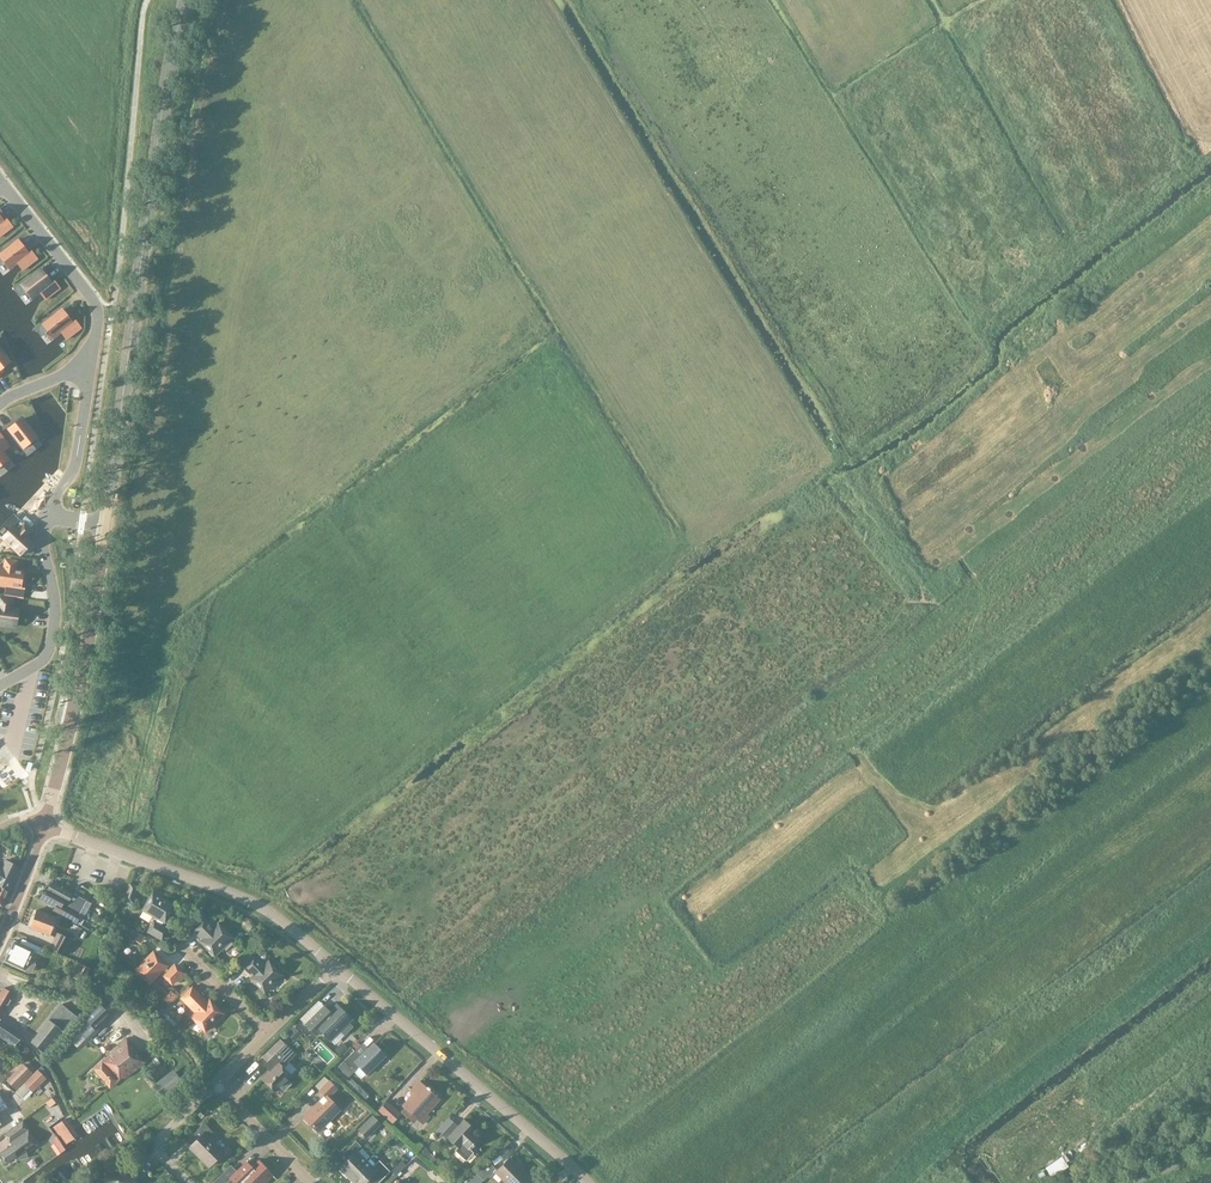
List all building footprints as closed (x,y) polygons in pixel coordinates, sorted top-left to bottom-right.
[(0,251),(0,257),(4,262),(9,268),(16,263),(27,254),(17,241),(11,245),(5,250),(4,248),(0,251)] [(27,277),(20,283),(21,284),(27,292),(31,298),(38,292),(50,284),(39,270),(34,275),(28,279),(27,277)] [(48,317),(41,322),(42,324),(48,331),(53,337),(60,332),(71,323),(61,310),(55,314),(49,319),(48,317)] [(9,362),(5,356),(1,351),(3,350),(0,346),(0,369),(9,362)] [(22,419),(8,430),(13,436),(17,441),(15,442),(20,448),(21,447),(22,448),(30,442),(36,437),(22,419)] [(0,529),(0,536),(19,555),(31,542),(25,537),(31,531),(29,529),(33,524),(24,516),(20,520),(14,515),(0,529)] [(5,586),(19,588),(22,571),(14,570),(16,561),(5,560),(4,568),(0,568),(0,585),(5,586)] [(14,627),(17,610),(9,609),(11,600),(0,599),(0,625),(14,627)] [(9,891),(20,869),(13,866),(15,861),(9,859),(7,863),(6,862),(3,868),(0,866),(0,886),(9,891)] [(46,887),(40,899),(55,907),(53,910),(76,923),(81,914),(84,916),(91,903),(86,901),(73,894),(51,882),(48,888),(46,887)] [(129,884),(124,900),(132,903),(138,887),(129,884)] [(9,891),(0,886),(0,905),(1,906),(9,891)] [(158,918),(155,922),(154,921),(148,932),(161,939),(167,929),(161,926),(163,922),(164,922),(173,905),(153,893),(143,910),(158,918)] [(29,928),(49,935),(56,917),(36,910),(29,928)] [(214,955),(231,938),(218,924),(213,929),(204,920),(194,930),(203,939),(200,941),(214,955)] [(124,934),(132,939),(137,932),(129,927),(128,928),(124,934)] [(71,941),(57,933),(49,949),(63,956),(71,941)] [(13,941),(4,961),(7,963),(27,972),(28,973),(31,972),(35,964),(33,962),(29,960),(33,951),(40,954),(42,949),(22,939),(19,944),(16,942),(13,941)] [(149,983),(161,971),(164,975),(163,975),(171,983),(182,973),(174,965),(169,970),(165,967),(166,966),(152,953),(135,969),(149,983)] [(254,957),(254,958),(250,954),(240,964),(243,968),(244,967),(253,976),(251,978),(264,992),(281,975),(268,962),(263,966),(254,957)] [(79,964),(73,978),(84,983),(90,969),(79,964)] [(191,988),(191,989),(187,986),(178,995),(196,1013),(191,1017),(204,1031),(222,1014),(208,1000),(206,1003),(191,988)] [(14,994),(3,988),(0,993),(0,1017),(14,994)] [(162,998),(168,1005),(176,997),(170,991),(162,998)] [(61,1005),(31,1042),(43,1051),(60,1031),(63,1033),(76,1017),(61,1005)] [(76,1029),(88,1041),(112,1018),(100,1005),(76,1029)] [(311,1018),(306,1013),(299,1019),(316,1036),(320,1031),(329,1040),(339,1031),(343,1034),(351,1027),(347,1023),(351,1019),(336,1005),(329,1012),(323,1006),(311,1018)] [(164,1009),(161,1012),(163,1015),(163,1016),(170,1023),(170,1024),(174,1028),(177,1025),(166,1014),(165,1013),(167,1012),(164,1009)] [(4,1027),(0,1033),(0,1037),(13,1046),(21,1039),(4,1027)] [(332,1053),(315,1037),(306,1046),(324,1062),(332,1053)] [(92,1069),(109,1088),(124,1075),(126,1078),(145,1062),(126,1038),(108,1053),(109,1055),(92,1069)] [(291,1075),(283,1067),(295,1054),(285,1044),(267,1062),(273,1068),(261,1079),(275,1092),(279,1088),(283,1092),(291,1084),(287,1080),(291,1075)] [(348,1078),(359,1067),(366,1074),(385,1056),(373,1044),(360,1057),(354,1051),(338,1067),(348,1078)] [(23,1063),(6,1080),(15,1090),(32,1073),(23,1063)] [(419,1076),(419,1067),(409,1068),(409,1077),(419,1076)] [(33,1092),(46,1078),(37,1069),(23,1083),(33,1092)] [(395,1105),(409,1091),(400,1081),(385,1095),(395,1105)] [(324,1096),(303,1118),(318,1132),(340,1110),(327,1098),(336,1089),(329,1082),(319,1091),(324,1096)] [(403,1106),(422,1124),(429,1117),(425,1113),(437,1099),(438,1100),(438,1099),(419,1082),(411,1091),(415,1095),(404,1106),(403,1106)] [(378,1111),(392,1124),(400,1115),(386,1102),(378,1111)] [(206,1113),(203,1110),(197,1116),(200,1119),(206,1113)] [(381,1124),(372,1115),(357,1130),(366,1139),(381,1124)] [(52,1128),(57,1135),(65,1145),(78,1136),(65,1118),(52,1128)] [(449,1126),(439,1137),(450,1146),(453,1143),(457,1147),(454,1151),(455,1151),(465,1160),(466,1161),(466,1160),(473,1154),(472,1153),(473,1153),(472,1152),(470,1149),(479,1139),(472,1133),(474,1130),(464,1120),(455,1130),(449,1126)] [(0,1153),(6,1163),(14,1157),(15,1161),(27,1158),(26,1153),(38,1145),(23,1121),(4,1135),(11,1145),(0,1153)] [(186,1140),(192,1146),(189,1149),(206,1167),(222,1151),(209,1138),(214,1133),(204,1123),(186,1140)] [(142,1130),(135,1138),(140,1143),(147,1136),(142,1130)] [(339,1168),(349,1178),(366,1161),(356,1151),(361,1146),(356,1141),(343,1154),(347,1159),(339,1168)] [(1003,1147),(992,1152),(999,1165),(1010,1160),(1003,1147)] [(495,1172),(506,1182),(523,1182),(528,1178),(509,1158),(495,1172)] [(229,1177),(235,1182),(264,1182),(272,1175),(259,1161),(252,1168),(246,1162),(229,1177)] [(366,1161),(349,1178),(354,1182),(364,1182),(368,1179),(372,1182),(378,1182),(389,1171),(379,1161),(372,1167),(366,1161)] [(476,1173),(477,1174),(482,1180),(483,1180),(486,1177),(490,1178),(494,1174),(492,1172),(495,1169),(488,1161),(482,1167),(476,1173)] [(109,1167),(106,1182),(142,1182),(142,1181),(134,1179),(135,1173),(109,1167)] [(229,1181),(222,1174),(212,1182),(227,1182),(229,1181)] [(483,1180),(482,1180),(477,1174),(468,1182),(469,1182),(480,1182),(483,1180)]
